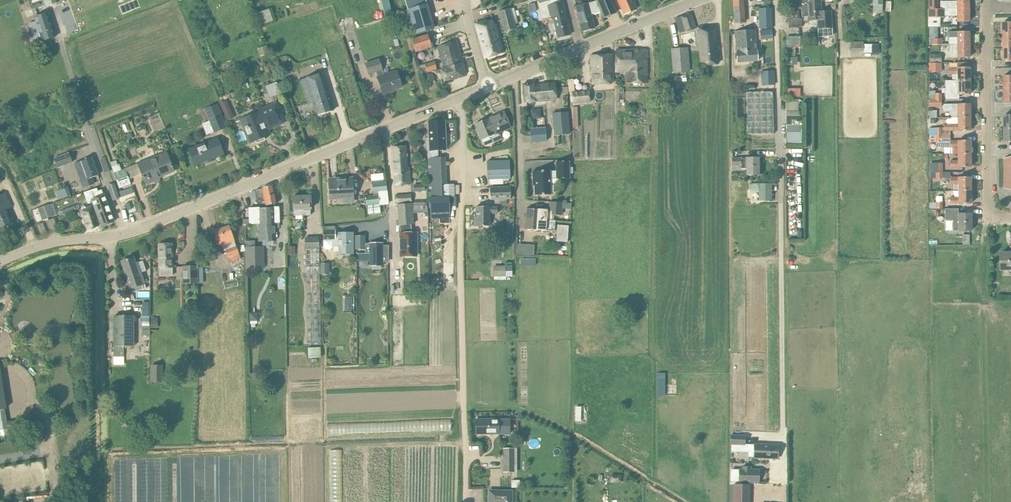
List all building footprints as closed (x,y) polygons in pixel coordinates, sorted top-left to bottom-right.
[(32,3),(31,3),(31,4),(33,9),(35,8),(35,10),(46,7),(57,3),(56,0),(32,0),(32,3)] [(385,13),(391,12),(388,0),(382,0),(385,13)] [(404,10),(411,35),(434,28),(427,4),(426,0),(405,0),(408,9),(404,10)] [(617,13),(612,0),(596,0),(596,1),(588,4),(588,3),(576,6),(582,31),(594,27),(591,15),(600,12),(603,18),(617,13)] [(624,14),(636,9),(633,0),(618,0),(624,14)] [(733,23),(745,22),(744,0),(732,0),(733,23)] [(788,8),(801,7),(802,16),(808,16),(808,20),(810,20),(810,25),(817,25),(817,29),(818,36),(832,35),(831,28),(830,11),(821,11),(820,0),(787,0),(788,8)] [(870,5),(873,5),(873,13),(882,13),(882,5),(882,0),(870,0),(870,5)] [(940,2),(940,9),(949,9),(949,8),(969,8),(969,0),(957,0),(957,1),(949,1),(940,2)] [(553,26),(554,30),(556,31),(558,37),(570,34),(562,2),(554,4),(547,5),(549,17),(552,16),(554,24),(553,26)] [(498,12),(504,32),(516,29),(514,24),(518,23),(514,8),(510,9),(510,8),(498,12)] [(758,8),(759,29),(773,28),(772,8),(758,8)] [(957,21),(969,21),(969,8),(949,8),(949,9),(940,9),(927,9),(927,17),(944,17),(944,15),(957,16),(957,21)] [(799,10),(788,10),(788,27),(795,27),(802,27),(802,18),(799,18),(799,10)] [(37,16),(35,17),(42,41),(54,37),(55,36),(47,12),(37,16)] [(675,17),(679,33),(685,31),(696,28),(691,12),(680,15),(681,16),(675,17)] [(474,23),(484,58),(502,52),(495,25),(487,27),(485,19),(474,23)] [(927,27),(927,44),(942,44),(942,38),(938,38),(937,27),(927,27)] [(715,28),(697,29),(700,65),(718,63),(715,28)] [(755,29),(735,31),(737,62),(757,60),(755,29)] [(761,39),(773,38),(772,29),(760,30),(761,39)] [(948,37),(948,45),(950,44),(969,44),(969,31),(957,31),(957,37),(948,37)] [(415,52),(432,47),(428,34),(411,39),(415,52)] [(784,37),(785,57),(794,56),(794,48),(801,48),(800,37),(784,37)] [(850,51),(863,51),(863,41),(850,42),(850,51)] [(440,70),(444,81),(466,73),(456,42),(437,48),(444,69),(440,70)] [(957,51),(957,57),(969,57),(969,44),(950,44),(950,51),(957,51)] [(260,56),(269,52),(266,45),(257,49),(260,56)] [(690,72),(688,47),(670,49),(672,73),(690,72)] [(626,72),(626,82),(647,82),(646,49),(616,49),(615,72),(626,72)] [(592,78),(592,84),(612,82),(612,54),(590,55),(591,71),(589,73),(590,77),(592,78)] [(941,62),(949,62),(949,54),(929,54),(929,62),(941,62)] [(377,77),(382,94),(390,91),(390,90),(401,86),(396,71),(384,75),(382,70),(383,70),(379,58),(364,63),(368,74),(375,72),(377,77)] [(434,61),(425,64),(427,72),(436,69),(434,61)] [(928,71),(935,71),(935,69),(941,69),(941,62),(929,62),(929,63),(928,63),(928,71)] [(957,74),(957,80),(970,80),(970,67),(957,67),(949,67),(949,74),(957,74)] [(775,85),(774,70),(760,71),(761,86),(775,85)] [(311,101),(316,115),(333,110),(321,73),(301,80),(308,102),(311,101)] [(957,80),(945,80),(945,94),(945,97),(957,97),(957,94),(970,94),(970,80),(957,80)] [(281,93),(276,82),(265,86),(269,97),(281,93)] [(523,84),(524,102),(556,98),(555,82),(534,85),(534,83),(523,84)] [(572,104),(590,102),(589,89),(571,91),(572,104)] [(929,90),(929,99),(941,99),(941,93),(935,93),(935,90),(929,90)] [(746,91),(746,134),(773,133),(772,91),(746,91)] [(786,143),(801,144),(801,132),(799,132),(799,111),(798,111),(799,99),(786,98),(786,143)] [(220,104),(227,121),(234,118),(227,101),(220,104)] [(240,120),(249,142),(269,134),(267,129),(283,122),(275,103),(263,108),(260,112),(240,120)] [(952,117),(957,117),(970,117),(970,103),(943,104),(943,111),(949,111),(949,114),(952,117)] [(222,115),(217,104),(205,109),(214,133),(226,128),(221,116),(222,115)] [(491,138),(493,143),(502,139),(500,134),(498,135),(497,132),(510,127),(503,111),(488,118),(488,117),(474,123),(481,139),(491,135),(492,138),(491,138)] [(556,135),(557,148),(567,147),(566,134),(569,134),(568,112),(552,113),(554,135),(556,135)] [(928,128),(929,136),(935,135),(950,135),(949,131),(958,130),(970,130),(970,117),(957,117),(957,123),(943,124),(943,127),(928,128)] [(429,196),(430,217),(450,217),(449,206),(456,206),(455,196),(448,196),(448,195),(442,196),(441,184),(446,184),(445,157),(438,157),(437,149),(444,149),(443,121),(429,121),(430,149),(427,149),(429,196)] [(531,142),(547,141),(546,127),(530,129),(531,142)] [(950,140),(950,135),(935,135),(935,142),(949,142),(949,147),(958,147),(958,153),(970,153),(970,140),(957,140),(950,140)] [(189,149),(195,164),(223,153),(217,137),(189,149)] [(405,146),(392,147),(396,187),(411,186),(410,172),(407,172),(405,146)] [(166,151),(138,163),(142,174),(146,184),(156,180),(155,179),(174,171),(166,151)] [(58,166),(72,161),(68,152),(55,157),(58,166)] [(949,160),(949,167),(958,167),(971,167),(970,153),(958,153),(958,160),(949,160)] [(99,158),(103,172),(109,170),(105,156),(99,158)] [(74,163),(83,187),(94,183),(92,177),(98,175),(91,157),(74,163)] [(746,168),(746,174),(759,174),(759,157),(746,157),(731,158),(731,166),(741,166),(741,168),(746,168)] [(509,160),(486,161),(487,180),(510,179),(509,160)] [(534,186),(534,195),(551,195),(553,192),(553,186),(551,184),(551,178),(570,178),(569,161),(556,161),(556,172),(550,172),(550,170),(532,170),(532,186),(534,186)] [(930,171),(942,171),(942,162),(930,163),(930,171)] [(121,170),(114,172),(119,189),(131,185),(131,184),(129,179),(125,168),(121,170)] [(958,184),(958,190),(971,190),(971,177),(958,177),(950,177),(950,184),(958,184)] [(343,198),(344,201),(353,201),(352,178),(343,178),(344,180),(329,181),(330,198),(343,198)] [(366,204),(367,214),(381,212),(380,204),(388,203),(386,179),(371,180),(373,195),(365,196),(366,204)] [(26,192),(33,190),(29,180),(23,182),(26,192)] [(772,200),(772,184),(759,184),(759,200),(772,200)] [(264,201),(265,204),(277,202),(273,185),(262,187),(262,189),(255,190),(257,203),(264,201)] [(126,199),(134,196),(130,186),(122,189),(126,199)] [(510,186),(489,187),(490,200),(511,200),(510,186)] [(107,204),(102,189),(94,192),(96,197),(91,199),(101,225),(101,226),(114,221),(107,204)] [(950,197),(950,204),(958,203),(971,203),(971,190),(958,190),(958,196),(950,197)] [(12,222),(6,209),(12,207),(5,193),(0,195),(0,227),(12,222)] [(396,194),(396,203),(412,202),(411,193),(396,194)] [(293,209),(294,216),(310,215),(310,208),(310,195),(292,196),(293,209)] [(400,233),(400,255),(417,255),(416,233),(412,233),(411,224),(414,224),(413,213),(427,212),(427,202),(412,203),(397,204),(399,225),(400,225),(401,233),(400,233)] [(540,219),(552,220),(552,215),(561,215),(562,202),(549,202),(549,209),(526,208),(526,218),(540,219)] [(34,210),(39,222),(54,216),(50,204),(34,210)] [(87,230),(98,225),(90,205),(79,209),(87,230)] [(249,219),(242,219),(243,224),(249,223),(259,223),(259,240),(275,239),(274,223),(279,223),(278,206),(273,206),(273,207),(259,208),(259,207),(249,208),(249,213),(249,219)] [(474,216),(474,226),(489,226),(489,214),(497,213),(497,206),(489,207),(489,206),(476,206),(476,216),(474,216)] [(958,220),(958,230),(971,230),(971,213),(959,213),(959,208),(944,208),(944,220),(958,220)] [(540,219),(526,218),(525,229),(555,231),(555,228),(556,220),(552,220),(540,219)] [(46,221),(40,223),(43,233),(49,231),(46,221)] [(241,259),(234,240),(229,225),(214,231),(219,246),(223,244),(230,263),(241,259)] [(339,247),(339,253),(352,253),(352,232),(339,232),(339,233),(335,233),(335,226),(323,226),(323,247),(326,250),(330,250),(333,247),(333,246),(339,247)] [(558,242),(568,242),(568,229),(555,228),(555,231),(555,236),(558,236),(558,242)] [(306,248),(308,344),(321,344),(319,247),(322,247),(321,237),(318,237),(318,236),(305,237),(305,248),(306,248)] [(254,241),(246,241),(247,268),(264,268),(263,247),(254,247),(254,241)] [(159,267),(159,275),(172,275),(172,267),(173,267),(172,243),(158,243),(159,267)] [(370,245),(365,245),(365,254),(370,254),(370,266),(383,266),(383,262),(387,262),(387,255),(383,255),(383,245),(383,243),(370,243),(370,245)] [(1001,252),(1001,270),(1010,270),(1010,252),(1001,252)] [(135,263),(133,257),(122,261),(127,276),(128,276),(133,291),(134,292),(146,288),(140,273),(146,271),(143,261),(137,263),(137,262),(135,263)] [(329,274),(329,262),(320,263),(321,275),(329,274)] [(198,284),(197,265),(182,266),(182,284),(198,284)] [(493,277),(505,277),(505,266),(493,266),(493,277)] [(133,317),(113,317),(113,349),(113,356),(124,356),(124,349),(124,347),(133,347),(133,317)] [(306,357),(319,356),(319,347),(306,347),(306,357)] [(162,382),(162,365),(151,365),(150,382),(162,382)] [(655,394),(663,395),(663,372),(655,372),(655,394)] [(451,431),(451,419),(409,419),(409,427),(402,427),(402,432),(451,431)] [(475,419),(475,433),(510,433),(510,419),(475,419)] [(22,420),(7,422),(7,427),(8,433),(24,431),(22,420)] [(731,435),(730,444),(745,444),(745,435),(731,435)] [(754,444),(754,445),(749,445),(748,457),(771,458),(777,458),(778,445),(754,444)] [(513,450),(503,450),(503,472),(513,472),(513,450)] [(739,469),(738,482),(759,483),(759,469),(751,469),(751,467),(742,467),(742,469),(739,469)] [(620,474),(610,474),(610,482),(620,482),(620,474)] [(749,485),(734,484),(733,501),(748,501),(749,485)] [(513,490),(488,489),(487,501),(513,501),(513,490)]
